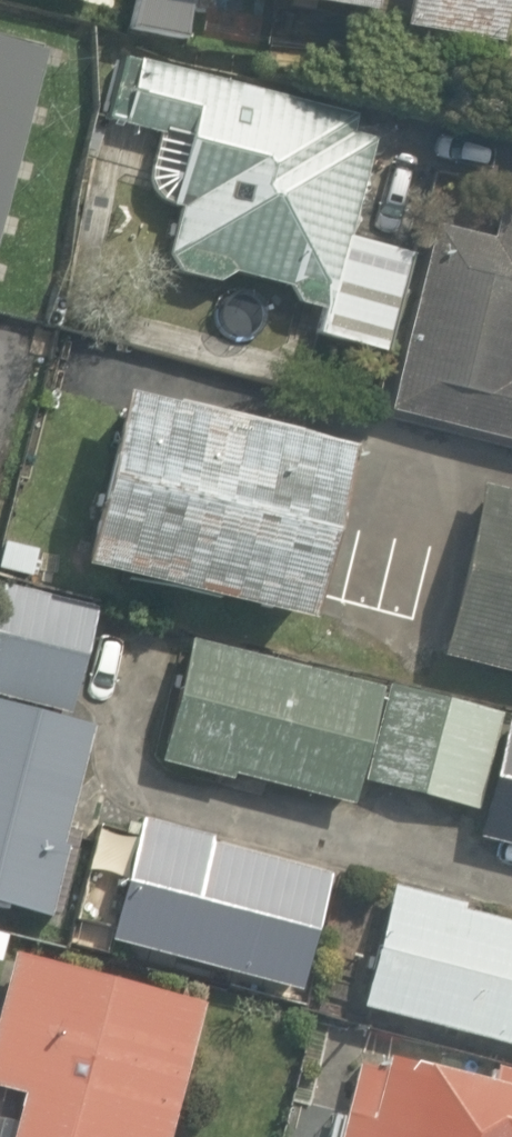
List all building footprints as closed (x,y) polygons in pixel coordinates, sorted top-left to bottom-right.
[(476,36),(483,0),(302,0),(476,36)] [(0,19),(0,177),(36,28),(0,19)] [(162,200),(146,260),(307,302),(300,331),(378,351),(405,247),(338,229),(367,115),(127,53),(109,122),(146,132),(130,192),(162,200)] [(420,221),(377,416),(511,446),(511,211),(488,206),(482,234),(420,221)] [(323,436),(98,384),(58,557),(283,609),(323,436)] [(465,478),(423,651),(511,673),(511,490),(465,478)] [(83,609),(0,589),(0,906),(43,917),(92,717),(59,709),(83,609)] [(146,757),(340,805),(347,776),(403,791),(426,697),(176,635),(146,757)] [(404,792),(471,811),(463,842),(511,856),(511,712),(432,690),(404,792)] [(128,840),(83,828),(64,904),(109,916),(103,939),(290,987),(321,867),(216,840),(222,815),(140,794),(128,840)] [(383,878),(347,1004),(511,1051),(511,915),(383,878)] [(4,1084),(0,1098),(0,1136),(141,1136),(184,995),(0,940),(0,1082),(4,1084)] [(357,1042),(331,1136),(511,1136),(511,1070),(486,1063),(483,1076),(357,1042)]
